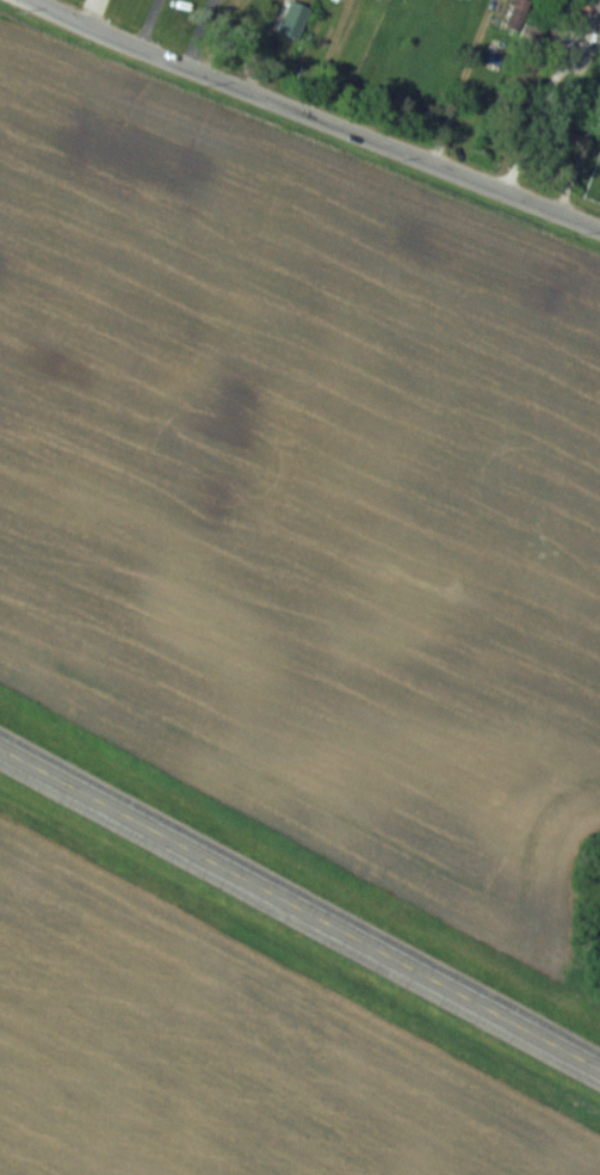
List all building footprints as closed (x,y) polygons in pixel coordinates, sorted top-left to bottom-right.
[(529,3),(524,0),(517,0),(502,24),(513,30),(529,3)] [(590,6),(584,26),(599,31),(599,9),(590,6)]
